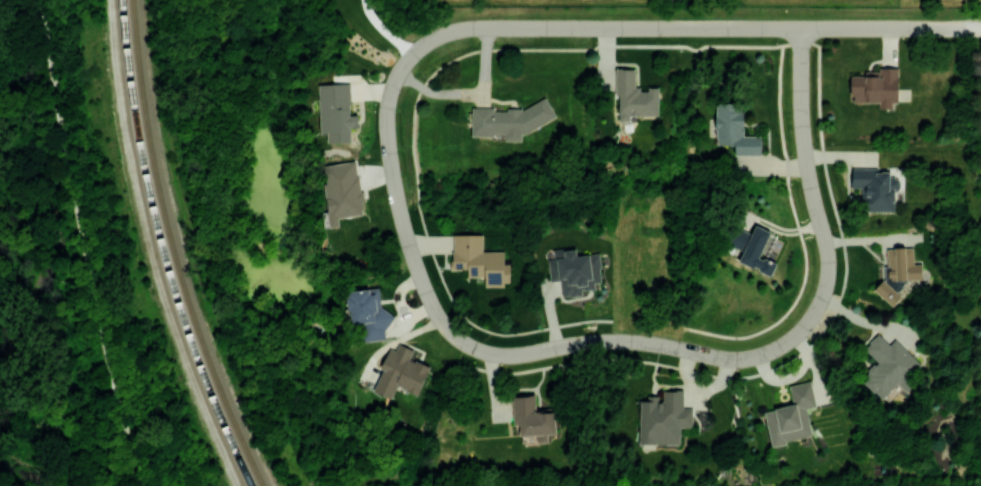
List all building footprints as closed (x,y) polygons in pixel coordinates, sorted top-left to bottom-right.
[(659,115),(659,88),(635,88),(635,68),(616,68),(616,99),(619,99),(619,120),(630,120),(630,115),(659,115)] [(898,68),(865,69),(865,75),(852,75),(852,102),(879,102),(879,108),(892,108),(892,102),(898,102),(898,68)] [(320,132),(327,132),(328,142),(351,141),(351,127),(358,127),(358,114),(350,114),(350,83),(319,84),(320,132)] [(472,107),(472,136),(490,136),(497,133),(505,133),(505,141),(522,141),(521,134),(556,118),(546,97),(525,108),(509,108),(504,110),(495,110),(494,107),(472,107)] [(761,155),(761,136),(743,135),(743,103),(717,102),(715,144),(735,144),(735,154),(761,155)] [(328,211),(323,212),(325,228),(340,226),(339,217),(364,214),(357,160),(322,165),(328,211)] [(852,169),(852,187),(861,187),(861,200),(866,200),(867,211),(896,211),(896,178),(890,178),(890,169),(852,169)] [(772,275),(777,263),(765,257),(776,234),(755,224),(752,233),(736,226),(728,245),(743,251),(739,261),(772,275)] [(504,251),(483,251),(483,234),(453,234),(453,269),(468,269),(468,276),(485,276),(485,285),(510,285),(510,264),(504,264),(504,251)] [(562,296),(582,294),(582,290),(595,289),(595,283),(602,282),(599,253),(577,255),(576,247),(553,250),(554,258),(548,258),(550,280),(561,279),(562,296)] [(886,248),(887,280),(876,280),(876,298),(897,297),(897,291),(914,290),(913,279),(922,279),(921,263),(913,263),(913,247),(886,248)] [(389,339),(387,310),(381,311),(379,287),(347,290),(349,324),(363,323),(364,341),(389,339)] [(924,367),(895,339),(889,344),(878,333),(864,348),(877,361),(860,378),(882,399),(897,383),(903,389),(924,367)] [(418,394),(430,365),(410,358),(414,349),(393,341),(373,391),(392,398),(397,386),(418,394)] [(765,410),(771,444),(812,437),(807,408),(816,406),(811,381),(790,385),(793,405),(765,410)] [(680,444),(680,427),(692,427),(693,407),(683,407),(683,390),(662,390),(661,398),(640,397),(639,443),(680,444)] [(555,407),(536,408),(536,395),(513,396),(514,424),(520,424),(520,435),(536,435),(536,441),(548,440),(547,434),(556,434),(555,407)]
